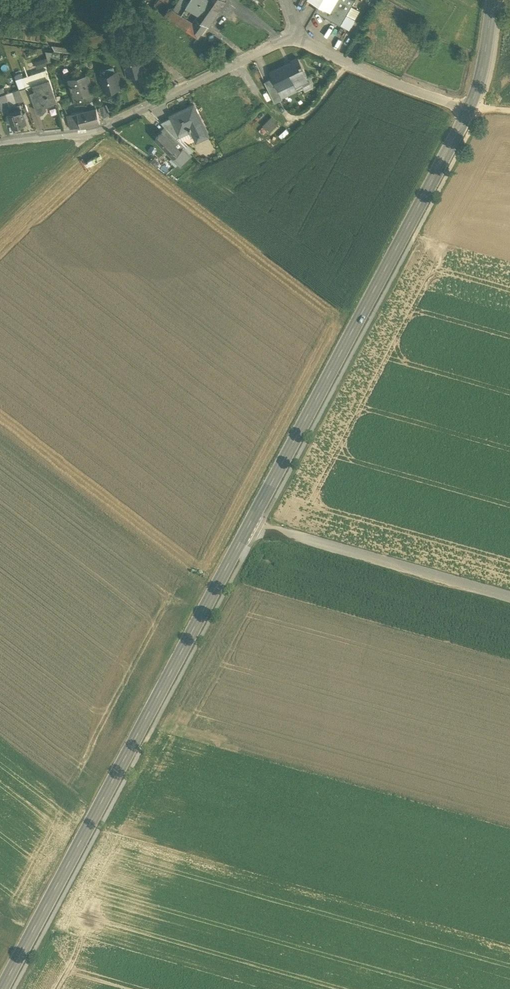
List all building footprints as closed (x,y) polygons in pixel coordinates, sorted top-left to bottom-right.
[(153,7),(164,15),(168,9),(174,0),(157,0),(153,7)] [(198,0),(190,0),(189,2),(187,6),(200,15),(197,18),(207,24),(207,25),(209,26),(218,13),(198,0)] [(218,13),(227,0),(198,0),(218,13)] [(319,5),(316,11),(341,25),(346,15),(355,0),(311,0),(319,5)] [(197,18),(192,25),(168,9),(164,15),(198,37),(207,25),(207,24),(197,18)] [(355,20),(346,15),(341,25),(349,30),(355,20)] [(87,53),(51,48),(55,54),(87,58),(87,53)] [(139,53),(123,57),(128,76),(129,76),(129,78),(144,75),(143,72),(139,53)] [(291,63),(270,73),(273,79),(278,90),(294,83),(296,88),(302,85),(302,86),(310,82),(298,58),(291,62),(291,63)] [(37,68),(48,67),(47,59),(37,60),(37,68)] [(23,79),(22,79),(26,89),(31,94),(35,92),(33,86),(49,81),(46,71),(23,79)] [(116,72),(100,76),(104,92),(105,91),(105,94),(120,90),(119,88),(120,88),(116,72)] [(87,75),(69,80),(76,105),(94,100),(92,93),(89,85),(87,75)] [(22,79),(16,81),(19,90),(20,91),(26,89),(22,79)] [(273,79),(265,82),(275,103),(283,99),(278,90),(273,79)] [(16,81),(8,84),(12,93),(19,90),(16,81)] [(49,81),(33,86),(35,92),(31,94),(37,113),(46,110),(45,107),(57,103),(49,81)] [(19,90),(12,93),(16,104),(24,101),(20,91),(19,90)] [(0,104),(0,108),(2,115),(8,113),(10,113),(7,102),(0,104)] [(20,105),(11,108),(12,112),(10,113),(8,113),(13,128),(26,124),(20,105)] [(194,105),(171,116),(171,118),(179,133),(190,128),(194,136),(205,131),(194,105)] [(96,109),(78,113),(81,127),(100,122),(96,109)] [(78,113),(68,116),(71,129),(81,127),(78,113)] [(179,133),(171,118),(161,123),(166,129),(176,139),(181,137),(179,133)] [(279,125),(272,118),(258,132),(267,141),(273,135),(271,133),(279,125)] [(166,129),(162,133),(180,152),(184,148),(176,139),(166,129)] [(205,131),(194,136),(197,143),(209,137),(205,131)] [(180,152),(162,133),(156,139),(174,157),(180,152)] [(180,152),(174,157),(172,159),(178,165),(190,154),(184,148),(180,152)]
